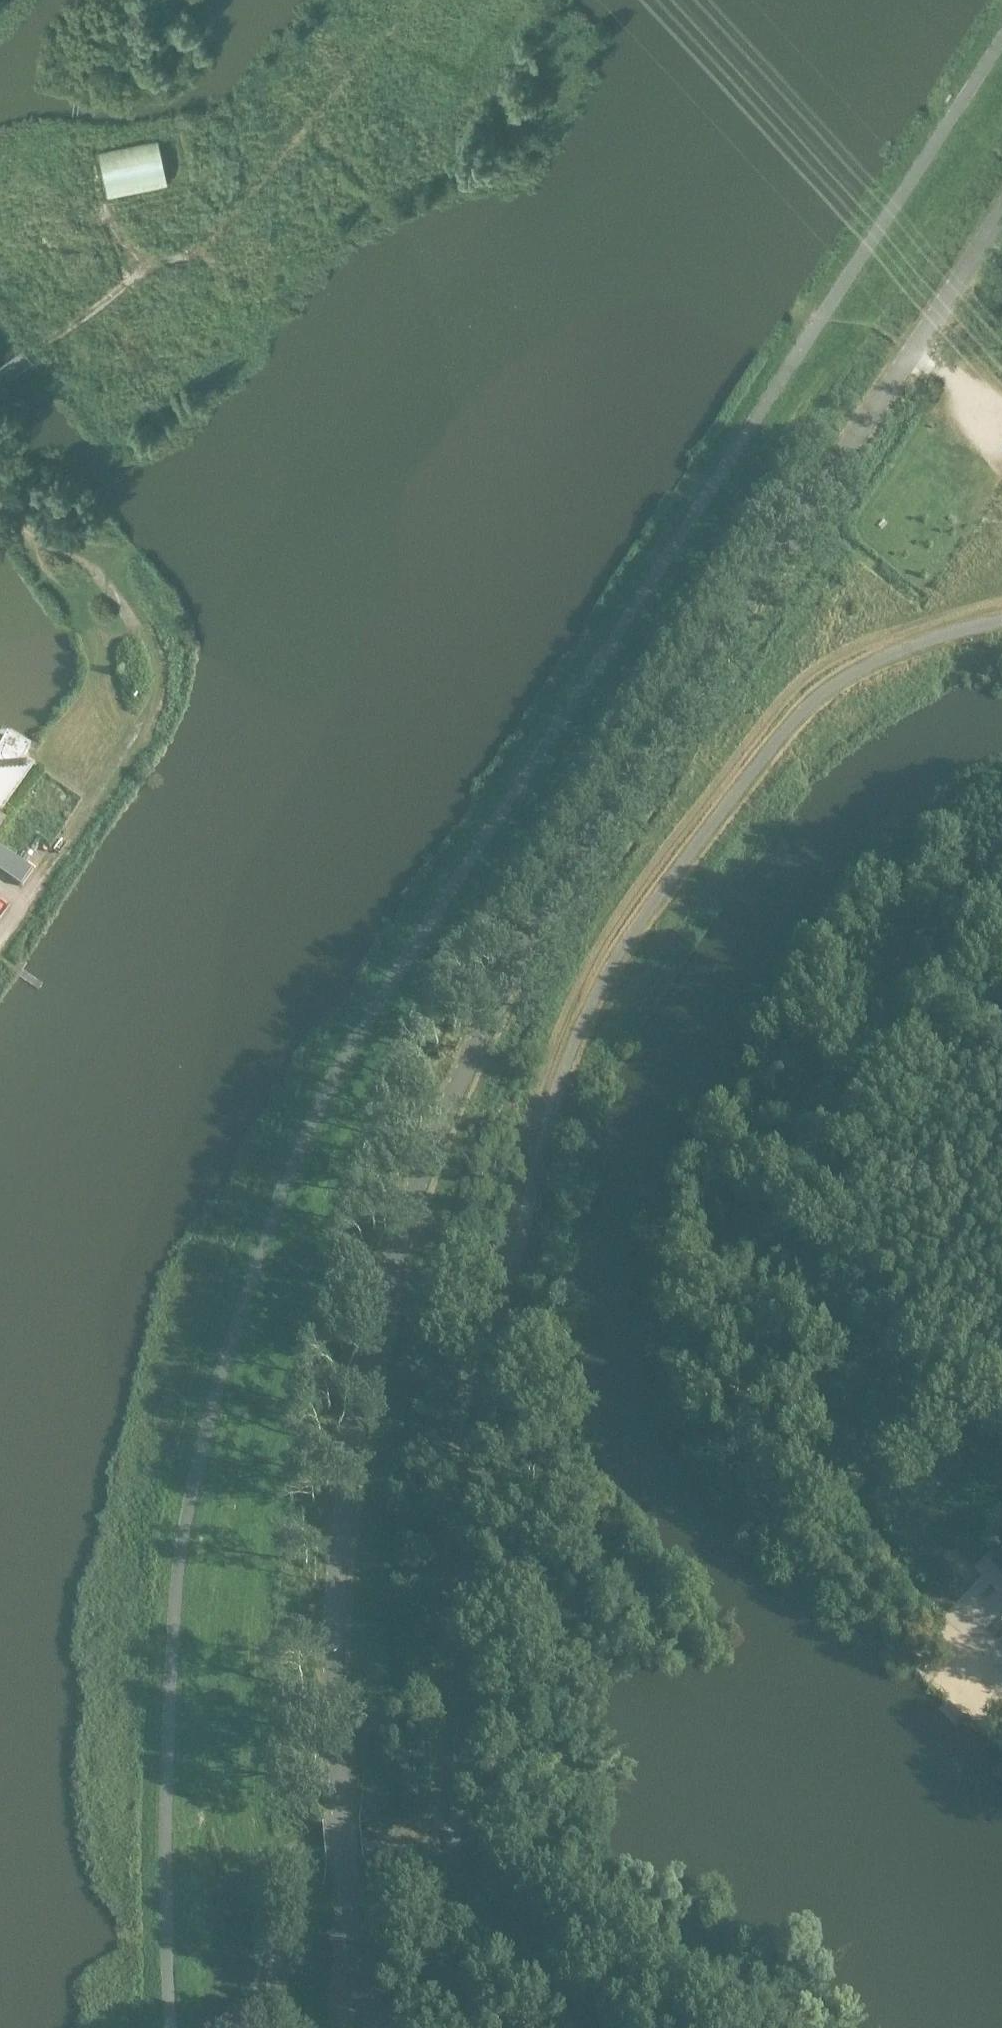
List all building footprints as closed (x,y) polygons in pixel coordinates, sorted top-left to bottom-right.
[(157,139),(98,151),(107,196),(166,183),(157,139)] [(33,766),(23,759),(29,747),(28,746),(12,737),(6,734),(0,745),(0,814),(33,766)] [(21,886),(33,868),(0,846),(0,871),(21,886)] [(993,1562),(1001,1571),(1001,1552),(993,1562)]
